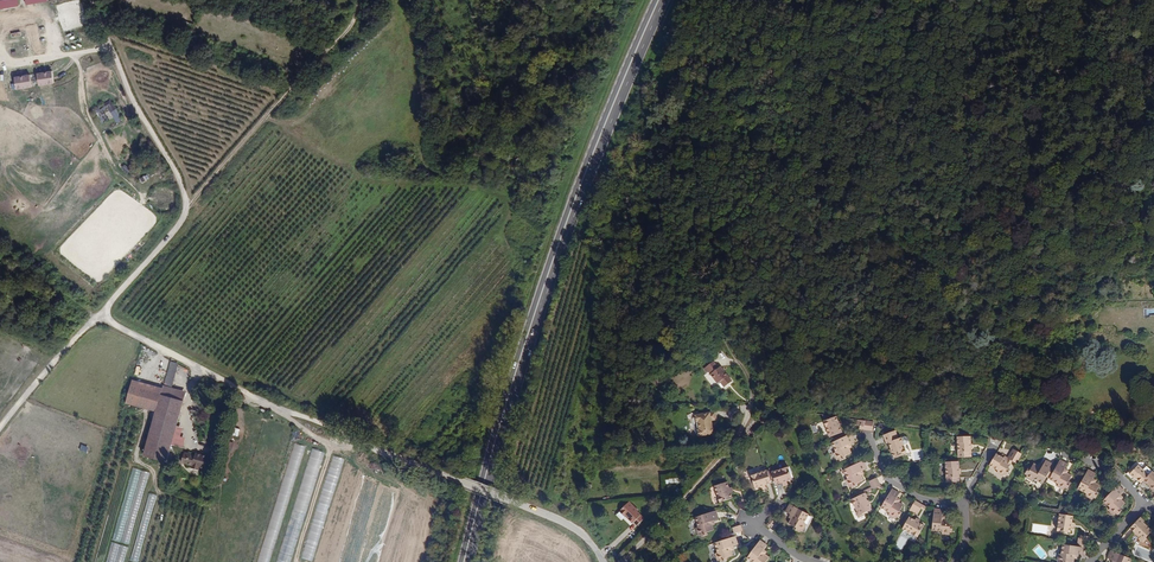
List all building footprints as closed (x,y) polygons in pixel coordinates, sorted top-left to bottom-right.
[(17,0),(0,0),(0,9),(18,6),(17,0)] [(55,5),(62,33),(88,26),(81,0),(73,0),(55,5)] [(52,71),(14,77),(16,89),(54,83),(52,71)] [(95,109),(103,123),(108,120),(103,111),(108,108),(116,123),(123,120),(111,100),(95,109)] [(172,390),(180,362),(173,359),(165,388),(172,390)] [(732,380),(721,365),(718,367),(713,360),(705,366),(709,370),(718,382),(720,381),(725,386),(732,380)] [(162,397),(164,391),(134,382),(127,405),(157,414),(162,397)] [(184,404),(187,394),(172,390),(165,388),(164,391),(162,397),(184,404)] [(167,464),(184,404),(162,397),(157,414),(155,422),(153,429),(150,437),(144,458),(167,464)] [(711,420),(716,419),(715,411),(695,415),(696,421),(698,421),(699,429),(697,429),(698,436),(713,433),(712,426),(711,426),(710,423),(712,423),(711,420)] [(843,431),(836,416),(824,422),(831,437),(843,431)] [(873,430),(874,422),(857,419),(857,424),(860,425),(864,426),(864,429),(873,430)] [(749,435),(760,425),(755,420),(745,429),(749,435)] [(908,452),(902,437),(900,437),(897,439),(894,430),(885,434),(888,442),(890,441),(895,457),(908,452)] [(849,448),(847,444),(850,443),(855,441),(852,433),(832,443),(836,451),(834,453),(838,460),(840,459),(841,461),(847,459),(845,456),(852,453),(849,448)] [(972,458),(971,437),(962,437),(958,437),(959,458),(972,458)] [(79,450),(86,453),(88,448),(81,445),(79,450)] [(314,447),(277,561),(292,561),(327,452),(314,447)] [(1016,464),(1022,455),(1014,450),(1009,458),(1009,459),(1013,462),(1016,464)] [(344,459),(332,455),(299,558),(310,561),(312,561),(344,459)] [(1012,464),(1003,459),(996,455),(989,466),(998,471),(996,474),(1003,478),(1005,476),(1007,477),(1011,471),(1008,470),(1012,464)] [(1013,462),(1009,459),(1009,458),(1005,456),(1003,459),(1012,464),(1013,462)] [(212,471),(215,460),(209,458),(208,460),(196,457),(195,459),(189,457),(186,467),(192,469),(192,472),(199,474),(199,471),(205,473),(206,470),(212,471)] [(862,470),(867,468),(863,460),(844,469),(848,478),(846,479),(849,487),(851,486),(853,489),(859,486),(857,483),(863,480),(861,475),(859,471),(862,470)] [(1067,474),(1063,471),(1065,469),(1067,464),(1060,460),(1056,467),(1054,470),(1052,468),(1047,477),(1050,478),(1049,479),(1059,484),(1058,486),(1064,490),(1065,488),(1067,489),(1071,483),(1068,482),(1072,477),(1067,474)] [(960,483),(959,461),(945,462),(946,483),(960,483)] [(1047,477),(1052,468),(1054,470),(1056,467),(1053,465),(1046,461),(1043,465),(1042,468),(1039,466),(1035,464),(1031,470),(1029,469),(1026,474),(1028,476),(1026,478),(1032,481),(1034,479),(1043,484),(1047,477)] [(1143,480),(1148,474),(1137,465),(1132,471),(1130,469),(1126,474),(1132,480),(1134,478),(1140,483),(1143,480)] [(793,479),(788,466),(772,472),(776,484),(782,483),(787,481),(793,479)] [(130,544),(148,472),(131,468),(113,540),(130,544)] [(771,483),(767,470),(751,476),(755,488),(761,486),(765,485),(771,483)] [(1096,492),(1100,486),(1095,483),(1091,481),(1093,479),(1096,474),(1088,470),(1077,488),(1086,493),(1084,496),(1092,500),(1093,497),(1095,499),(1098,493),(1096,492)] [(1153,490),(1153,474),(1151,471),(1148,474),(1143,480),(1153,490)] [(880,485),(877,477),(869,481),(872,489),(873,489),(877,487),(880,485)] [(729,482),(713,486),(719,504),(734,499),(729,482)] [(1121,495),(1124,492),(1118,486),(1103,501),(1110,508),(1109,509),(1114,515),(1116,513),(1118,515),(1123,510),(1121,508),(1125,504),(1122,500),(1119,498),(1121,495)] [(900,511),(903,505),(898,502),(895,500),(897,497),(899,493),(892,489),(881,507),(890,512),(889,514),(896,518),(897,516),(899,517),(902,512),(900,511)] [(872,510),(867,498),(868,497),(866,492),(852,499),(858,511),(856,512),(859,517),(865,515),(864,513),(872,510)] [(131,561),(136,561),(137,561),(155,495),(149,493),(131,561)] [(636,509),(627,501),(618,511),(623,516),(624,515),(625,514),(628,517),(627,518),(632,522),(633,521),(636,525),(643,518),(635,510),(636,509)] [(921,508),(923,505),(915,501),(910,508),(913,510),(918,513),(921,508)] [(804,522),(808,514),(790,504),(785,511),(790,514),(792,515),(791,519),(788,523),(795,526),(800,529),(802,531),(806,524),(804,522)] [(950,526),(951,519),(946,519),(942,518),(942,514),(943,510),(934,509),(932,530),(942,531),(941,534),(949,535),(950,532),(952,533),(953,527),(950,526)] [(711,521),(714,520),(718,518),(716,510),(695,517),(698,526),(695,527),(698,534),(700,534),(701,536),(708,534),(707,532),(714,529),(712,525),(711,521)] [(1072,523),(1073,516),(1060,514),(1057,531),(1070,533),(1071,527),(1072,523)] [(915,520),(909,517),(903,528),(918,537),(924,526),(919,523),(915,520)] [(1151,531),(1143,523),(1144,522),(1140,518),(1129,529),(1139,538),(1138,539),(1142,543),(1146,539),(1145,538),(1151,531)] [(742,530),(740,525),(732,527),(734,533),(742,530)] [(1088,546),(1089,537),(1080,535),(1080,538),(1079,544),(1078,547),(1084,548),(1084,545),(1088,546)] [(737,544),(735,536),(714,543),(717,552),(715,553),(717,560),(719,559),(720,561),(727,560),(726,557),(733,555),(731,550),(730,546),(733,545),(737,544)] [(762,552),(764,550),(767,545),(760,540),(747,557),(753,561),(767,561),(770,558),(765,554),(762,552)] [(126,546),(110,542),(105,561),(123,561),(126,546)] [(1084,548),(1078,547),(1062,545),(1061,555),(1058,555),(1057,561),(1073,561),(1073,559),(1074,555),(1077,556),(1082,557),(1084,548)] [(1130,559),(1111,551),(1107,559),(1112,561),(1115,561),(1129,561),(1130,559)]
